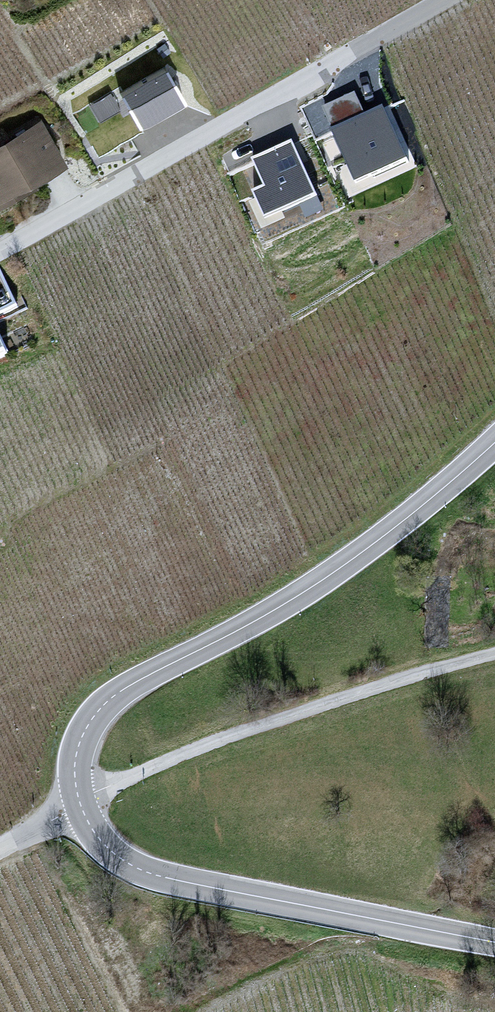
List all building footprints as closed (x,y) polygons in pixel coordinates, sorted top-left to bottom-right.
[(163,68),(116,95),(138,133),(185,106),(163,68)] [(100,120),(122,109),(112,90),(91,102),(100,120)] [(354,91),(317,107),(355,190),(414,165),(389,107),(366,117),(354,91)] [(0,146),(0,212),(70,170),(41,121),(0,146)] [(305,137),(234,171),(268,243),(339,208),(305,137)]
